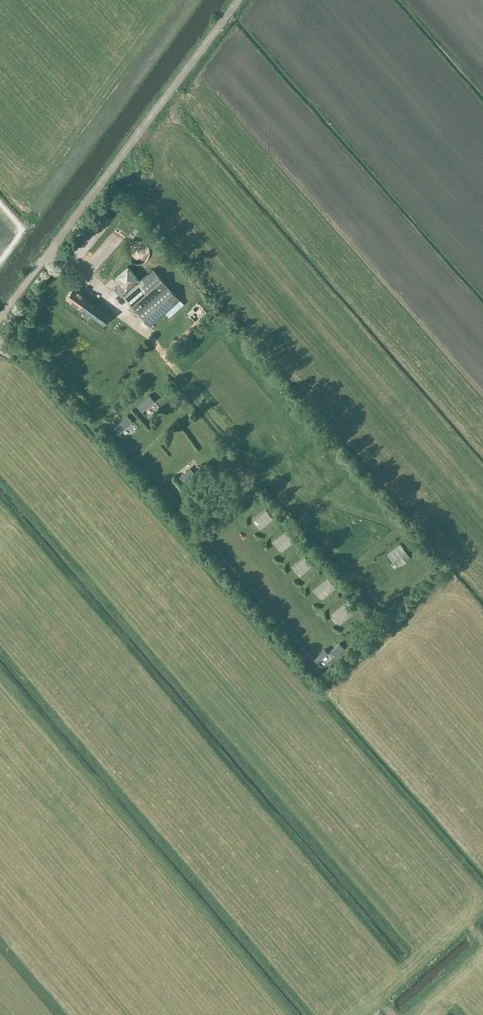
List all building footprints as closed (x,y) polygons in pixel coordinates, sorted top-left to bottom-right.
[(111,235),(103,241),(110,251),(118,244),(111,235)] [(137,278),(126,266),(114,276),(125,288),(137,278)] [(179,298),(151,269),(126,291),(120,284),(115,289),(121,296),(123,295),(150,325),(164,311),(169,316),(184,303),(179,298)] [(110,315),(73,287),(65,297),(103,325),(110,315)] [(264,508),(254,518),(263,527),(273,518),(264,508)] [(287,528),(273,539),(281,550),(295,539),(287,528)] [(307,557),(295,560),(298,572),(310,569),(307,557)] [(321,598),(335,588),(327,576),(313,586),(321,598)] [(335,656),(344,648),(339,643),(330,650),(335,656)]
